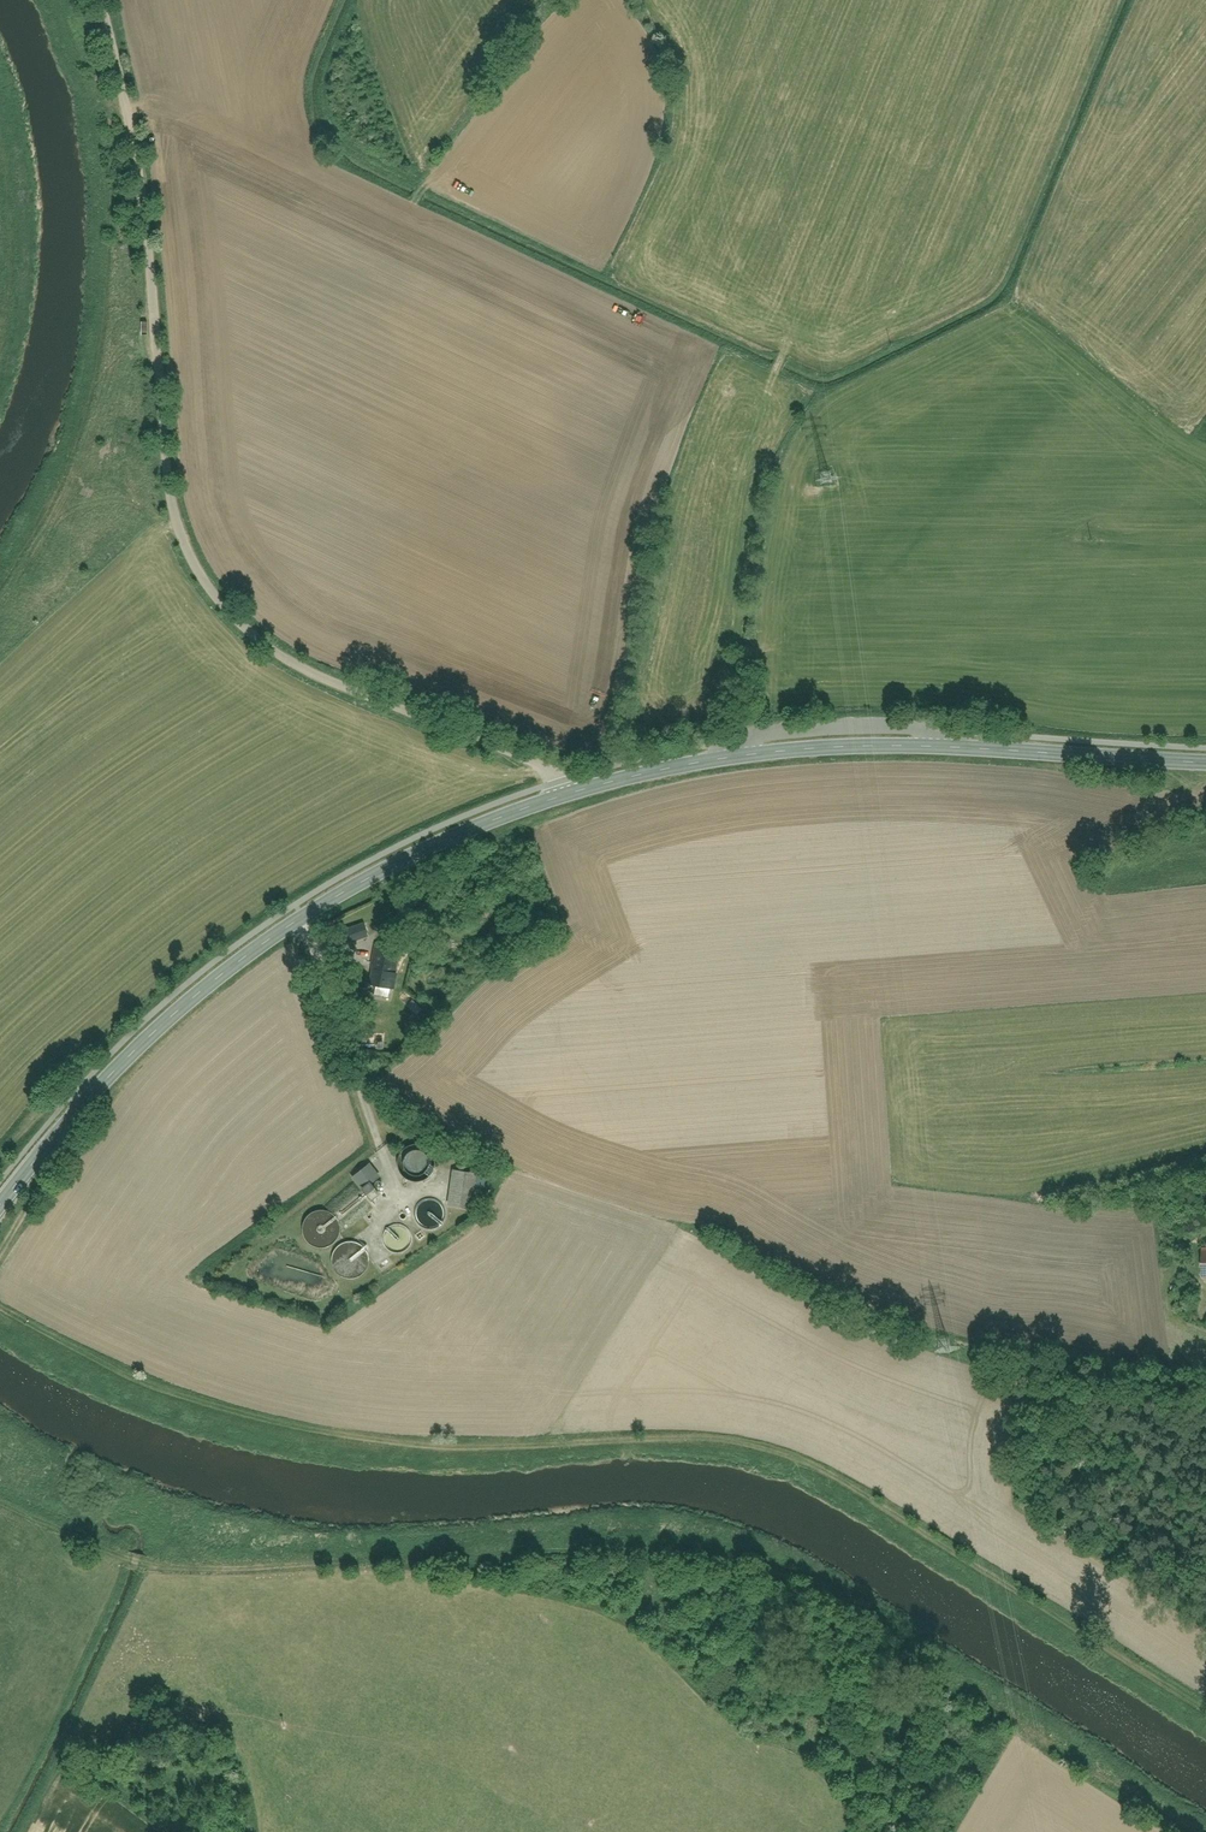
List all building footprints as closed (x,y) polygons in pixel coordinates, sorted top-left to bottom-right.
[(345,939),(363,928),(356,916),(338,926),(345,939)] [(391,987),(400,940),(367,934),(359,981),(391,987)] [(386,1179),(371,1160),(353,1174),(377,1204),(387,1196),(378,1185),(386,1179)] [(485,1175),(458,1172),(453,1207),(480,1211),(485,1175)] [(1197,1239),(1197,1272),(1205,1272),(1205,1239),(1197,1239)]
